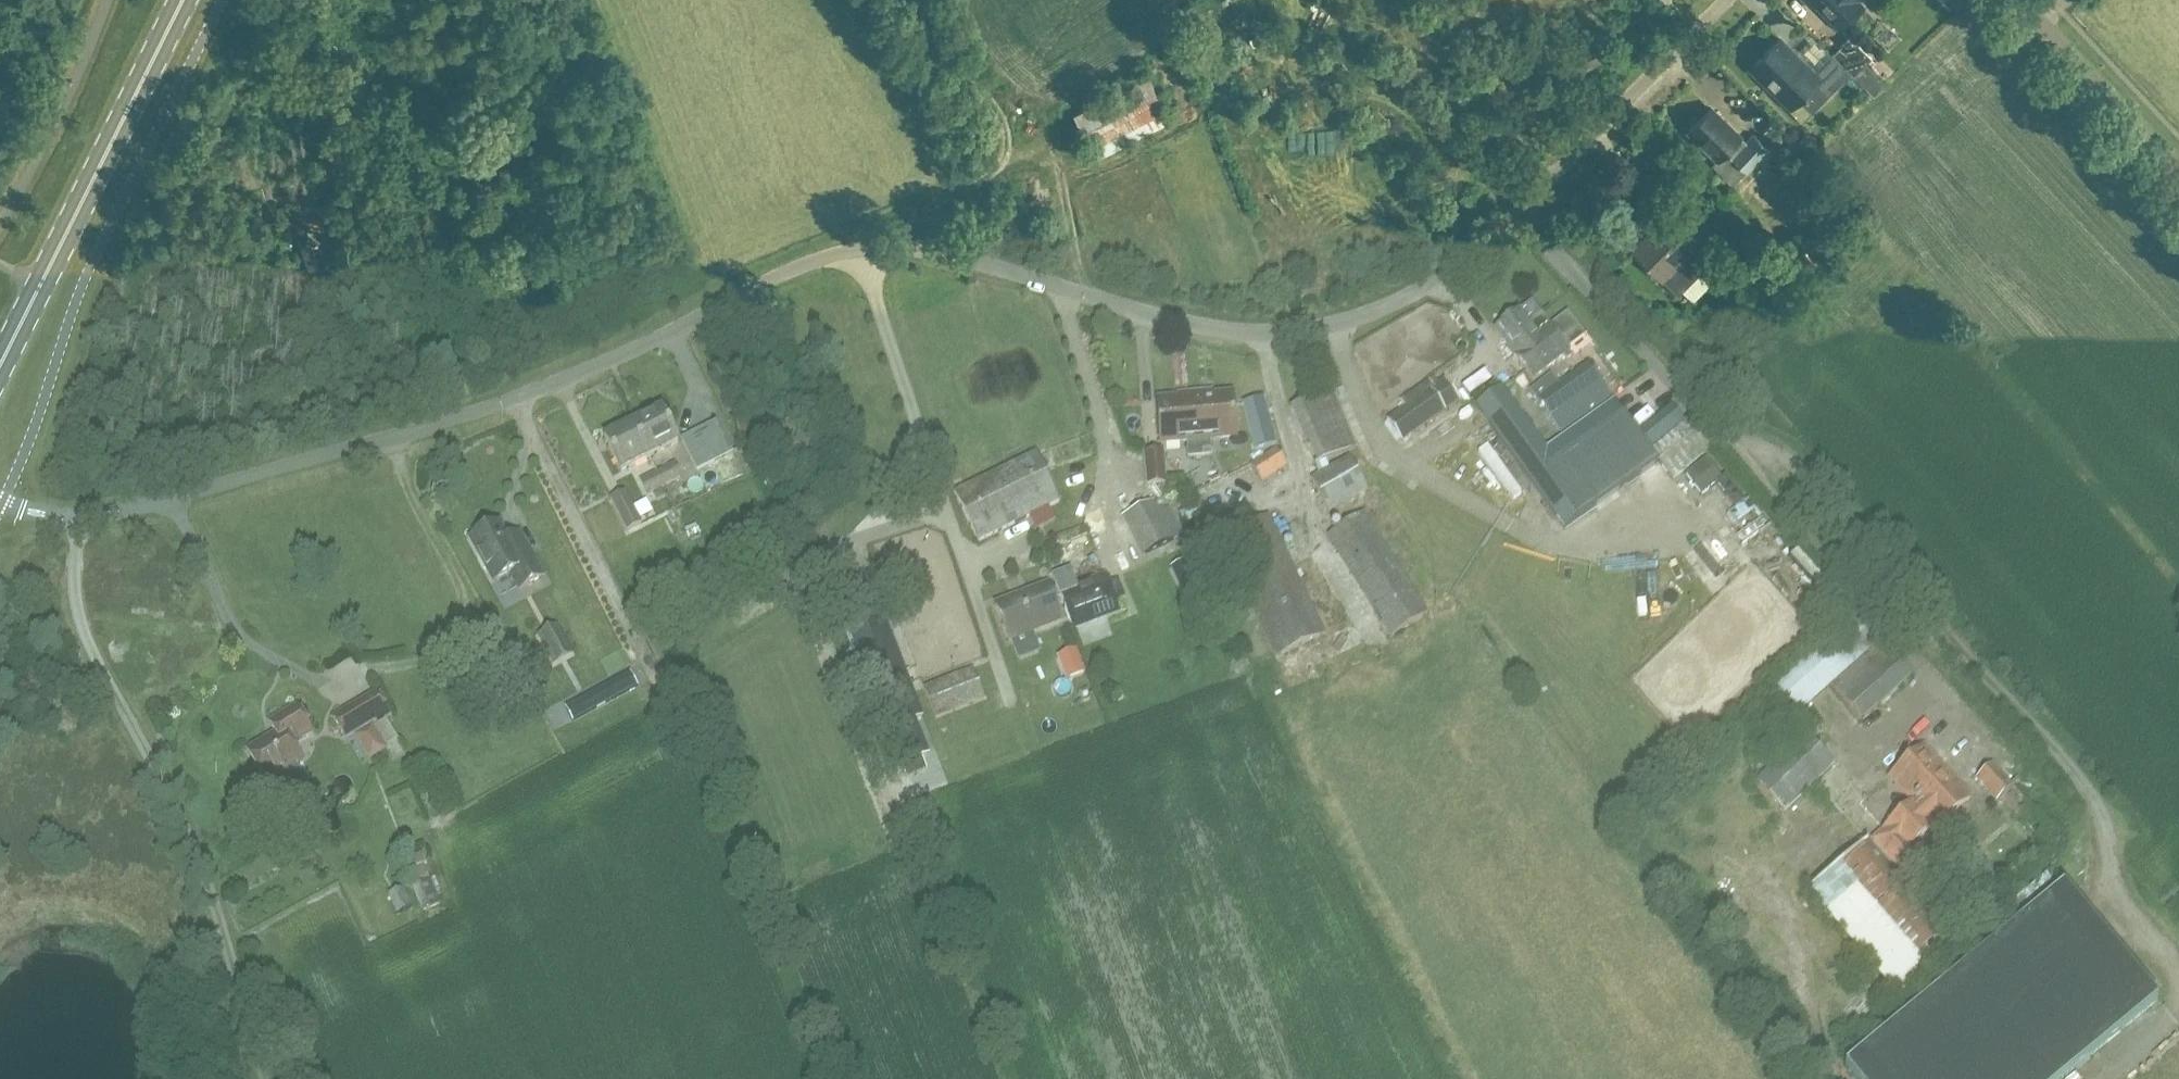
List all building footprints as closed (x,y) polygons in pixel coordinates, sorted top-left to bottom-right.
[(1463,0),(1456,0),(1450,7),(1457,13),(1466,3),(1463,0)] [(1858,0),(1805,0),(1814,9),(1819,5),(1840,27),(1862,6),(1857,1),(1858,0)] [(1854,77),(1872,58),(1851,36),(1815,73),(1780,39),(1751,68),(1791,108),(1800,99),(1813,112),(1850,73),(1854,77)] [(1869,64),(1856,77),(1875,97),(1888,84),(1869,64)] [(1097,161),(1171,122),(1149,77),(1074,115),(1097,161)] [(1747,173),(1769,149),(1754,134),(1747,142),(1712,108),(1689,131),(1718,159),(1725,151),(1747,173)] [(1818,145),(1818,138),(1813,135),(1803,136),(1799,140),(1800,147),(1804,150),(1815,149),(1818,145)] [(1678,295),(1708,266),(1690,249),(1697,242),(1670,215),(1634,251),(1678,295)] [(1798,286),(1820,265),(1806,250),(1784,271),(1798,286)] [(1517,336),(1543,317),(1532,303),(1495,331),(1513,355),(1530,378),(1542,369),(1517,336)] [(1517,336),(1542,369),(1567,349),(1563,343),(1580,330),(1568,314),(1551,327),(1543,317),(1517,336)] [(1612,397),(1588,364),(1559,384),(1552,375),(1529,391),(1560,434),(1612,397)] [(1335,381),(1294,396),(1315,451),(1355,437),(1335,381)] [(1401,442),(1445,411),(1430,389),(1386,420),(1401,442)] [(1477,406),(1565,530),(1658,465),(1647,450),(1683,421),(1671,406),(1636,434),(1615,404),(1547,452),(1501,389),(1477,406)] [(1195,399),(1200,457),(1210,456),(1209,439),(1235,437),(1231,396),(1195,399)] [(1200,457),(1195,399),(1158,402),(1161,444),(1187,441),(1189,458),(1200,457)] [(633,424),(649,458),(678,443),(661,410),(660,410),(660,411),(633,424)] [(1714,451),(1688,417),(1683,421),(1647,450),(1658,465),(1659,464),(1673,482),(1714,451)] [(621,472),(649,458),(633,424),(605,438),(604,438),(621,472)] [(698,432),(682,440),(697,470),(714,462),(698,432)] [(1261,484),(1287,467),(1276,449),(1250,466),(1261,484)] [(1146,486),(1166,484),(1163,451),(1143,452),(1146,486)] [(977,542),(1059,502),(1035,453),(953,492),(977,542)] [(1330,512),(1369,489),(1350,456),(1311,479),(1330,512)] [(1710,472),(1732,500),(1743,491),(1720,463),(1710,472)] [(665,488),(682,479),(674,464),(657,473),(665,488)] [(648,497),(665,488),(657,473),(640,482),(648,497)] [(626,532),(642,524),(625,491),(609,499),(626,532)] [(1154,501),(1127,515),(1147,553),(1174,540),(1154,501)] [(1392,638),(1393,637),(1430,614),(1364,512),(1327,535),(1392,638)] [(1732,523),(1744,546),(1764,536),(1753,513),(1732,523)] [(1276,659),(1327,635),(1269,515),(1218,540),(1276,659)] [(499,525),(471,540),(494,582),(511,573),(520,589),(543,576),(520,534),(508,541),(499,525)] [(1723,559),(1733,553),(1718,530),(1708,537),(1723,559)] [(1073,628),(1119,610),(1106,573),(1076,584),(1073,576),(1056,582),(1061,595),(1060,595),(1069,618),(1073,628)] [(1009,641),(1061,621),(1048,586),(995,606),(1009,641)] [(1646,615),(1655,607),(1639,589),(1630,597),(1646,615)] [(877,599),(843,612),(887,729),(921,716),(877,599)] [(1860,618),(1784,685),(1771,696),(1791,720),(1830,686),(1881,641),(1860,618)] [(1860,720),(1911,675),(1881,641),(1830,686),(1860,720)] [(458,658),(465,674),(480,667),(473,651),(458,658)] [(972,669),(923,688),(935,718),(984,700),(972,669)] [(632,671),(604,687),(612,701),(640,686),(632,671)] [(376,693),(334,719),(346,738),(388,713),(376,693)] [(573,721),(593,711),(585,696),(565,707),(573,721)] [(277,734),(248,752),(266,782),(302,760),(292,744),(312,732),(297,707),(270,724),(277,734)] [(1836,764),(1804,731),(1752,782),(1784,814),(1836,764)] [(1889,778),(1912,804),(1884,831),(1884,832),(1874,841),(1901,870),(1918,855),(1911,847),(1921,838),(1920,838),(1932,826),(1936,830),(1971,799),(1924,747),(1889,778)] [(1998,800),(2012,787),(1993,765),(1979,779),(1998,800)] [(1961,948),(1871,842),(1809,893),(1897,1000),(1961,948)] [(441,904),(430,878),(411,886),(422,912),(441,904)] [(397,915),(412,909),(403,887),(388,893),(397,915)] [(1845,1067),(1854,1078),(2063,1078),(2158,1001),(2063,887),(1845,1067)]
